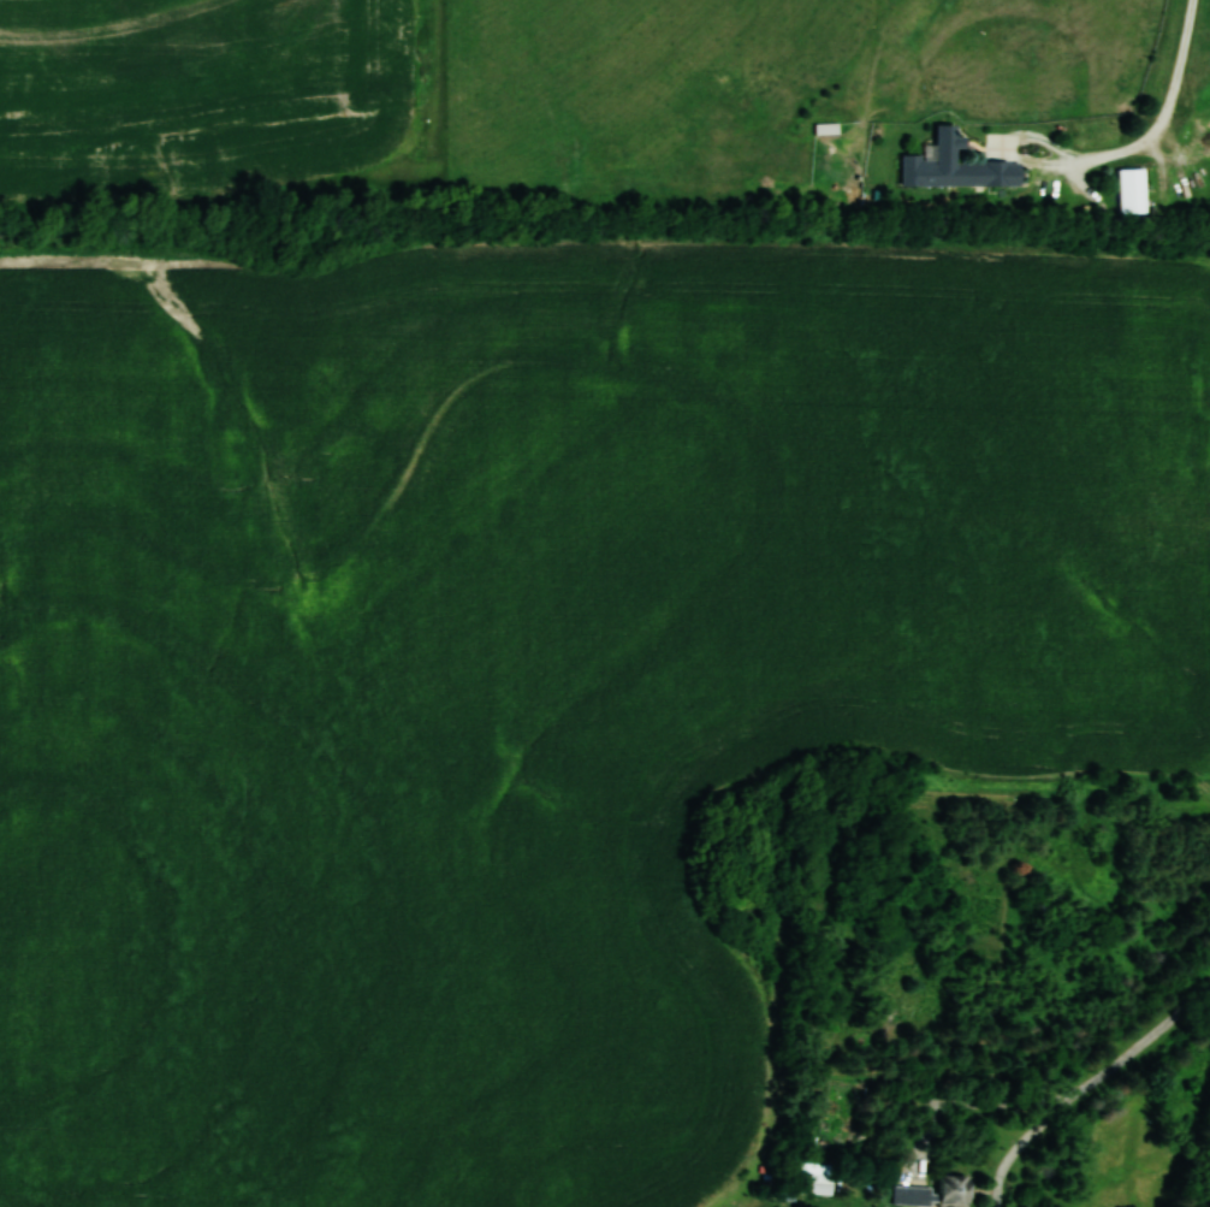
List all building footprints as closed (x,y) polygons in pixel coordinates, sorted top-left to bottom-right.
[(836,125),(816,125),(816,134),(836,134),(836,125)] [(956,158),(918,158),(918,187),(975,187),(975,163),(956,163),(956,158)] [(1146,214),(1145,169),(1120,169),(1120,214),(1146,214)] [(832,1195),(832,1173),(802,1173),(802,1195),(832,1195)] [(893,1186),(892,1205),(945,1206),(969,1206),(970,1176),(939,1175),(939,1187),(893,1186)]
